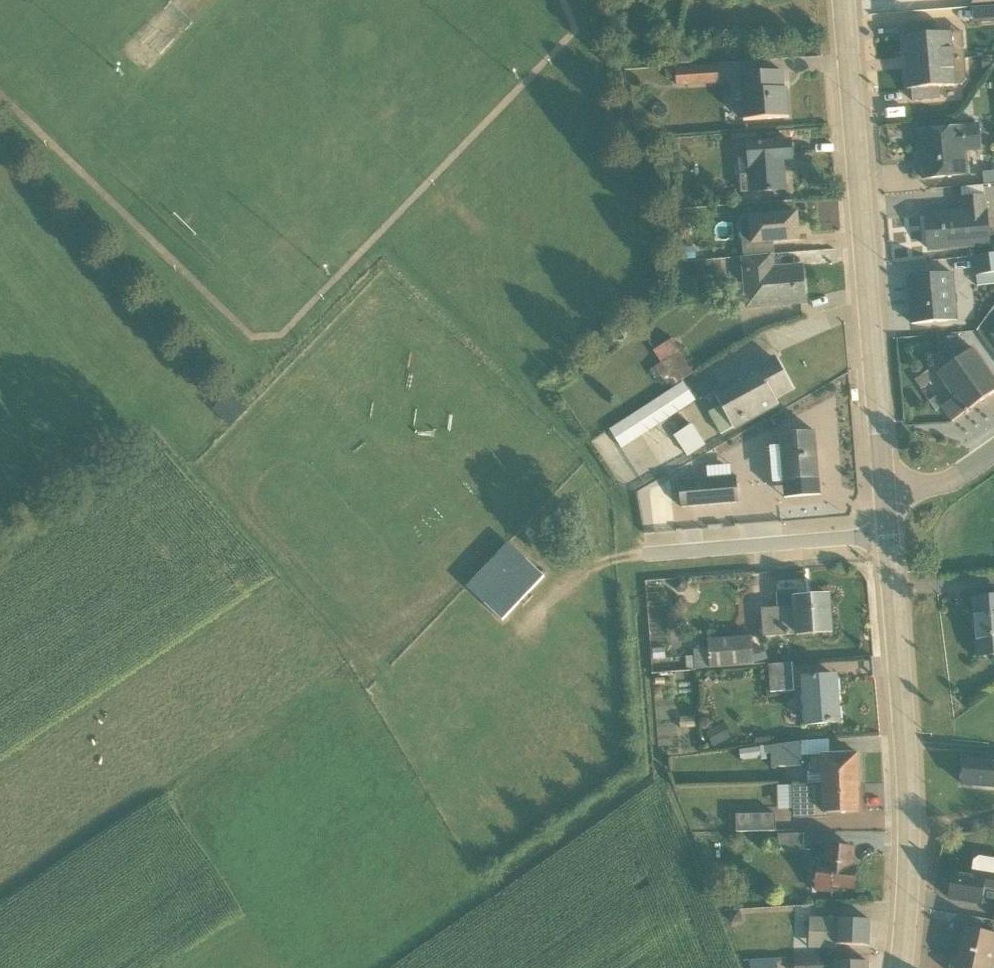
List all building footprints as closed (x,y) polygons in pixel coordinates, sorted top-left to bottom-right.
[(907,53),(908,64),(964,58),(961,32),(934,35),(933,23),(905,26),(906,38),(902,38),(904,53),(907,53)] [(966,85),(964,58),(908,64),(909,74),(905,75),(906,91),(910,90),(911,103),(940,100),(939,88),(966,85)] [(677,86),(719,84),(719,64),(676,66),(677,86)] [(786,73),(739,76),(741,123),(788,120),(786,73)] [(979,125),(919,131),(924,181),(969,177),(967,152),(981,150),(979,125)] [(739,176),(741,195),(784,191),(783,173),(781,173),(780,162),(792,160),(790,143),(746,146),(747,175),(739,176)] [(925,216),(928,251),(989,246),(985,196),(959,199),(961,213),(925,216)] [(749,218),(751,245),(798,241),(796,214),(749,218)] [(745,308),(804,303),(801,268),(774,270),(773,253),(740,256),(745,308)] [(972,258),(977,287),(993,285),(993,255),(972,258)] [(953,274),(908,278),(912,326),(958,322),(953,274)] [(954,338),(938,340),(940,350),(955,349),(954,338)] [(671,341),(654,353),(661,365),(648,373),(654,382),(661,378),(666,386),(672,383),(674,386),(692,375),(671,341)] [(951,423),(993,393),(993,381),(972,350),(936,375),(953,399),(941,408),(951,423)] [(708,414),(720,436),(732,430),(734,432),(779,407),(775,399),(790,390),(774,360),(713,392),(720,406),(708,414)] [(608,432),(620,450),(695,402),(682,384),(608,432)] [(213,408),(231,426),(247,410),(230,392),(213,408)] [(691,427),(673,437),(686,457),(704,446),(691,427)] [(782,484),(783,500),(820,498),(814,433),(778,436),(780,451),(773,452),(776,484),(782,484)] [(680,508),(738,504),(735,477),(678,482),(680,508)] [(642,490),(649,525),(674,520),(667,486),(642,490)] [(504,627),(547,578),(509,545),(466,594),(504,627)] [(792,594),(775,596),(776,609),(761,610),(763,639),(831,634),(828,597),(792,600),(792,594)] [(971,599),(976,659),(993,657),(993,597),(971,599)] [(684,658),(686,671),(755,666),(766,661),(762,648),(752,650),(751,637),(707,641),(707,649),(693,650),(693,657),(684,658)] [(793,691),(791,664),(767,666),(769,693),(793,691)] [(835,679),(801,681),(803,727),(838,725),(835,679)] [(962,786),(993,788),(993,757),(983,756),(983,762),(964,761),(962,786)] [(809,758),(810,786),(857,785),(857,757),(809,758)] [(857,785),(810,786),(792,786),(793,820),(824,819),(824,815),(858,814),(857,785)] [(775,815),(736,816),(736,833),(775,833),(775,815)] [(803,836),(777,835),(777,851),(803,851),(803,836)] [(811,847),(810,860),(816,861),(814,892),(833,894),(833,889),(853,891),(855,872),(851,872),(852,866),(845,866),(846,850),(811,847)] [(975,860),(972,878),(952,876),(949,901),(993,908),(993,862),(975,860)] [(870,922),(813,918),(812,907),(789,908),(789,921),(809,920),(807,949),(836,951),(837,946),(868,948),(870,922)] [(965,928),(958,958),(953,957),(950,967),(991,967),(993,956),(993,934),(965,928)] [(834,964),(834,959),(795,958),(795,967),(867,967),(867,964),(834,964)]
